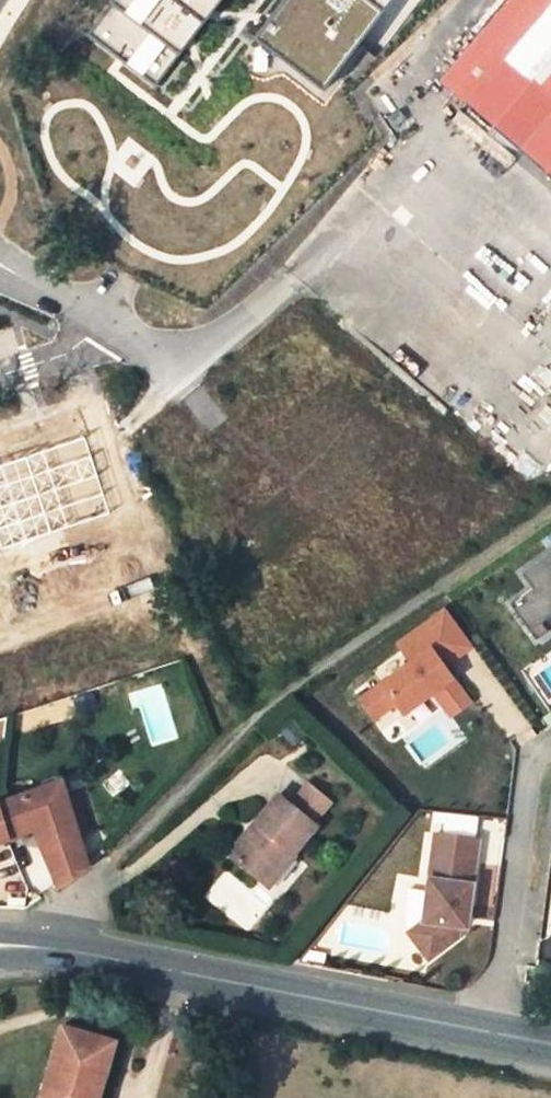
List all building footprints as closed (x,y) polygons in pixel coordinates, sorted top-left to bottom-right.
[(87,30),(155,81),(221,0),(111,0),(87,30)] [(262,40),(327,86),(394,0),(290,0),(262,40)] [(438,76),(550,173),(550,0),(504,0),(438,76)] [(509,603),(528,629),(540,620),(550,612),(550,548),(520,571),(531,586),(509,603)] [(442,609),(396,643),(409,661),(359,698),(373,717),(394,701),(402,712),(432,690),(438,699),(458,685),(442,664),(438,658),(465,639),(442,609)] [(540,620),(528,629),(534,638),(547,629),(540,620)] [(465,639),(438,658),(442,664),(469,645),(465,639)] [(93,689),(78,694),(82,707),(98,702),(93,689)] [(35,826),(58,884),(86,863),(76,833),(66,799),(60,780),(0,802),(0,839),(35,826)] [(324,802),(303,785),(289,801),(310,819),(324,802)] [(289,801),(277,792),(228,851),(262,879),(289,846),(293,850),(315,824),(310,819),(289,801)] [(77,795),(66,799),(76,833),(87,829),(77,795)] [(476,838),(435,832),(423,919),(408,931),(428,956),(457,934),(459,924),(465,925),(476,838)] [(262,879),(270,886),(296,852),(293,850),(289,846),(262,879)] [(59,1026),(38,1097),(97,1097),(114,1040),(59,1026)]
